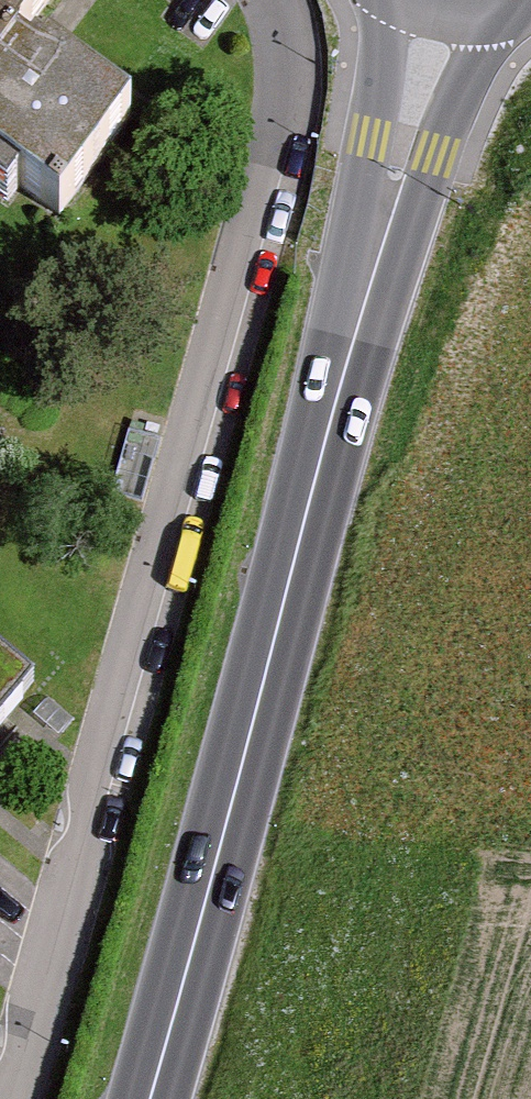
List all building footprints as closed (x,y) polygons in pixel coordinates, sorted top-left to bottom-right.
[(35,249),(106,139),(4,73),(51,0),(0,0),(0,226),(35,249)]
